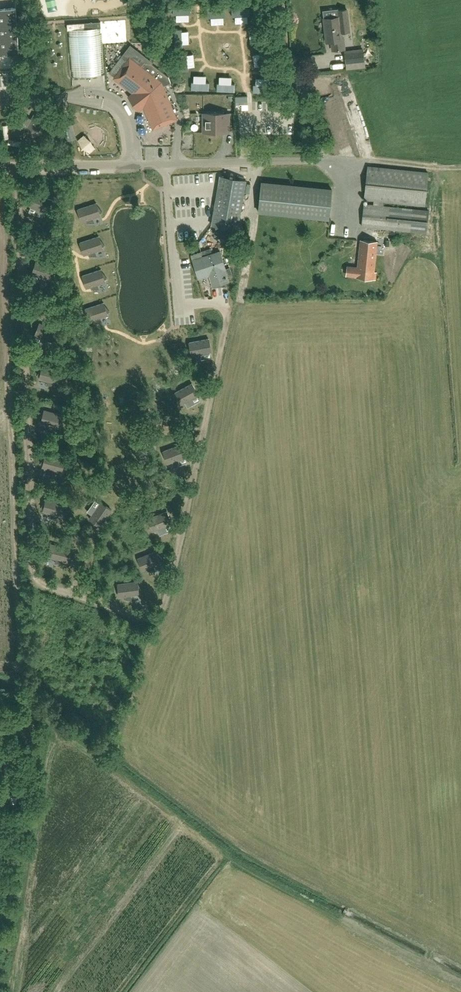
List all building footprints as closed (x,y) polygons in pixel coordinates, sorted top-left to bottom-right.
[(0,9),(0,55),(19,54),(16,8),(0,9)] [(332,50),(345,49),(343,38),(342,38),(341,32),(349,31),(347,9),(338,10),(339,16),(323,18),(326,42),(331,41),(332,50)] [(214,30),(233,29),(232,21),(213,23),(214,30)] [(86,23),(67,24),(67,30),(69,30),(72,77),(103,75),(103,69),(101,33),(100,33),(100,28),(101,28),(100,22),(86,23)] [(185,41),(203,37),(201,30),(183,34),(185,41)] [(235,31),(215,35),(217,42),(236,38),(235,31)] [(241,45),(242,61),(251,61),(250,44),(241,45)] [(232,58),(240,57),(240,45),(231,46),(232,58)] [(364,48),(344,50),(346,64),(366,62),(364,48)] [(115,77),(115,78),(130,89),(132,88),(137,92),(132,96),(136,101),(140,106),(145,103),(148,109),(146,111),(153,128),(176,118),(162,86),(171,83),(168,77),(151,64),(144,62),(140,67),(129,58),(115,77)] [(249,95),(249,77),(239,77),(239,95),(249,95)] [(37,135),(44,119),(34,114),(32,118),(22,113),(14,129),(24,134),(27,130),(37,135)] [(228,132),(228,113),(204,113),(204,132),(228,132)] [(75,138),(71,124),(62,127),(66,141),(75,138)] [(83,134),(74,140),(85,154),(94,148),(83,134)] [(425,205),(428,172),(368,166),(365,199),(374,200),(373,204),(364,203),(362,226),(426,232),(429,210),(383,205),(383,201),(425,205)] [(220,176),(212,225),(238,230),(246,180),(220,176)] [(332,189),(262,182),(259,212),(329,219),(332,189)] [(49,213),(53,200),(35,193),(30,206),(49,213)] [(102,212),(97,205),(96,203),(78,209),(82,222),(86,220),(87,222),(94,222),(93,218),(101,216),(100,213),(102,212)] [(103,249),(102,246),(104,245),(100,239),(99,236),(80,243),(84,255),(89,254),(89,256),(96,256),(95,252),(103,249)] [(347,275),(352,275),(355,276),(354,277),(376,278),(376,272),(374,272),(377,241),(360,239),(358,267),(353,267),(347,266),(347,275)] [(191,255),(198,277),(210,273),(214,285),(228,280),(226,275),(232,273),(230,266),(226,268),(220,251),(212,254),(210,248),(191,255)] [(52,280),(56,267),(37,261),(33,273),(52,280)] [(107,278),(102,272),(101,269),(82,275),(86,288),(91,287),(92,289),(99,289),(97,285),(105,282),(105,280),(107,278)] [(109,311),(104,305),(104,303),(85,309),(89,322),(93,320),(94,322),(101,322),(100,318),(108,315),(107,313),(109,311)] [(54,343),(59,331),(40,323),(35,335),(54,343)] [(209,338),(189,342),(191,355),(211,351),(209,338)] [(40,376),(39,379),(44,380),(43,382),(50,386),(51,382),(59,384),(62,371),(42,366),(42,368),(38,375),(40,376)] [(174,393),(181,404),(198,395),(192,383),(174,393)] [(42,420),(41,423),(46,424),(45,426),(51,430),(52,426),(60,428),(64,415),(44,410),(44,412),(39,419),(42,420)] [(182,444),(163,451),(167,464),(186,457),(182,444)] [(43,465),(42,467),(47,468),(46,470),(53,474),(54,470),(62,472),(65,459),(46,454),(45,457),(41,463),(43,465)] [(44,509),(43,511),(48,512),(47,514),(53,518),(54,514),(62,516),(66,503),(46,498),(46,501),(41,507),(44,509)] [(89,519),(100,526),(111,510),(101,502),(89,519)] [(167,512),(148,519),(153,531),(172,524),(167,512)] [(48,554),(48,557),(52,558),(52,560),(58,564),(59,559),(67,562),(70,549),(51,544),(50,546),(46,553),(48,554)] [(156,551),(138,558),(143,570),(147,569),(148,571),(155,570),(153,566),(161,563),(160,561),(162,559),(157,553),(156,551)] [(118,584),(119,597),(124,596),(124,598),(131,600),(131,595),(139,594),(139,592),(141,591),(138,584),(138,581),(118,584)]
